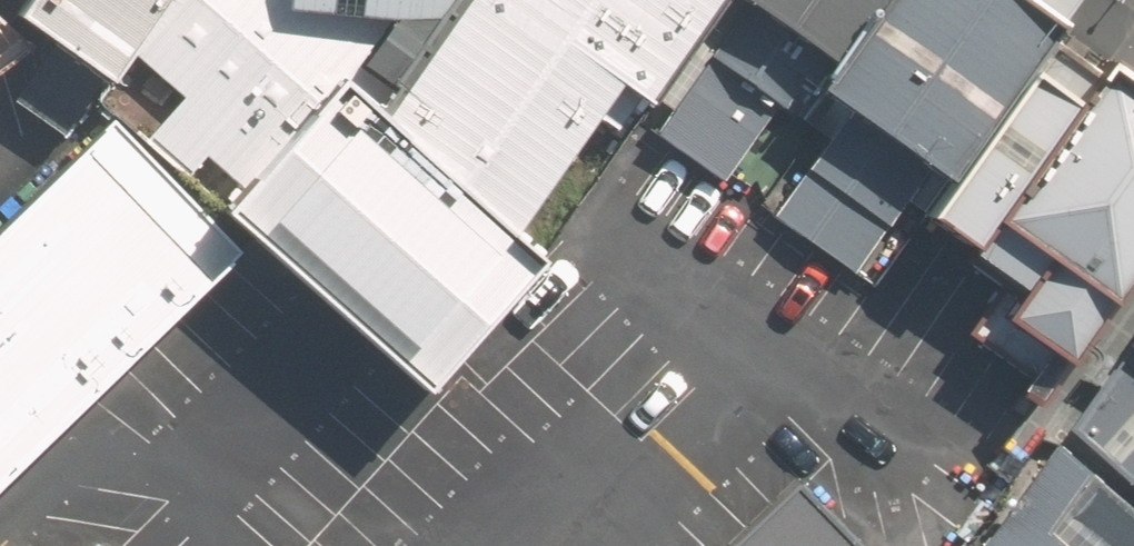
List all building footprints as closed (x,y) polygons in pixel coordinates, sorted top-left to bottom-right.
[(546,254),(515,229),(369,108),(447,0),(164,0),(128,51),(183,95),(144,140),(253,236),(425,387),(546,254)] [(719,0),(447,0),(369,108),(515,229),(602,111),(624,128),(719,0)] [(888,0),(726,0),(712,20),(821,96),(888,0)] [(947,0),(888,0),(821,96),(799,124),(928,217),(1039,65),(947,0)] [(1133,278),(1133,116),(1050,57),(906,260),(983,314),(955,353),(989,378),(994,371),(1044,406),(1133,278)] [(9,71),(0,65),(0,78),(9,71)] [(230,249),(100,118),(0,217),(0,477),(230,249)] [(1065,453),(1133,515),(1133,351),(1065,453)] [(772,469),(691,545),(847,545),(772,469)] [(40,508),(0,541),(0,545),(73,545),(40,508)]
